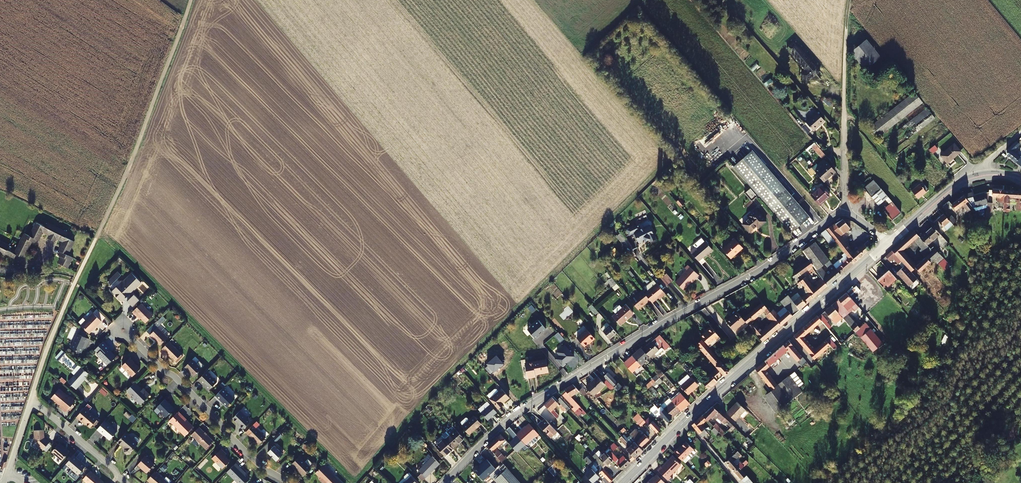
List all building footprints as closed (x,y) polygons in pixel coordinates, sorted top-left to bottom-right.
[(865,70),(881,57),(866,39),(850,52),(865,70)] [(811,67),(803,68),(804,73),(803,73),(804,78),(812,77),(812,73),(817,72),(816,63),(813,64),(813,66),(811,66),(811,67)] [(877,138),(922,102),(915,92),(870,127),(877,138)] [(927,108),(882,143),(890,153),(935,118),(927,108)] [(720,123),(724,119),(716,110),(711,114),(720,123)] [(813,131),(824,121),(817,113),(806,122),(813,131)] [(1020,158),(1013,151),(1020,145),(1017,141),(1006,150),(1007,155),(1020,167),(1020,157),(1020,158)] [(825,155),(814,143),(811,145),(822,158),(825,155)] [(954,144),(941,156),(947,164),(953,159),(952,158),(960,151),(954,144)] [(751,151),(747,154),(733,167),(791,233),(810,217),(752,150),(751,151)] [(702,157),(708,164),(711,162),(704,155),(702,157)] [(694,164),(701,171),(708,164),(702,157),(694,164)] [(815,172),(824,182),(835,172),(827,162),(826,163),(823,160),(817,165),(817,164),(812,168),(815,172)] [(878,205),(885,199),(887,197),(873,180),(864,188),(878,205)] [(929,190),(922,182),(911,191),(918,199),(929,190)] [(830,195),(821,186),(811,195),(819,206),(824,202),(823,201),(830,195)] [(751,201),(757,196),(750,188),(744,193),(751,201)] [(999,202),(998,208),(1003,208),(1004,190),(993,190),(992,196),(997,196),(997,202),(999,202)] [(1004,190),(1003,208),(1003,211),(1009,212),(1010,197),(1020,198),(1020,191),(1004,190)] [(974,210),(987,206),(988,202),(988,195),(989,192),(974,196),(972,192),(963,195),(964,196),(973,208),(974,210)] [(973,208),(964,196),(952,205),(955,210),(960,207),(961,207),(963,206),(967,212),(973,208)] [(952,205),(949,201),(943,206),(946,210),(952,205)] [(893,202),(890,204),(883,210),(892,220),(901,212),(893,202)] [(766,221),(756,209),(751,213),(762,225),(766,221)] [(762,225),(751,213),(748,216),(750,218),(742,224),(749,232),(756,226),(758,228),(762,225)] [(948,219),(943,214),(934,223),(941,230),(944,227),(947,230),(953,225),(953,224),(948,219)] [(948,219),(953,224),(957,221),(952,215),(948,219)] [(840,237),(850,228),(842,219),(826,229),(826,230),(835,241),(846,255),(853,264),(873,247),(868,241),(853,253),(840,237)] [(36,223),(30,236),(37,240),(39,241),(43,232),(45,227),(36,223)] [(50,235),(48,239),(51,240),(57,228),(47,223),(45,227),(43,232),(50,235)] [(641,230),(639,225),(628,230),(630,235),(636,232),(641,230)] [(650,239),(651,242),(656,239),(650,226),(641,230),(636,232),(640,242),(645,240),(646,241),(650,239)] [(923,235),(922,233),(918,236),(927,246),(940,234),(933,226),(923,235)] [(68,233),(57,228),(51,240),(55,242),(57,239),(63,242),(65,237),(68,233)] [(830,245),(835,241),(826,230),(821,233),(830,245)] [(902,251),(914,241),(918,236),(914,231),(892,251),(902,261),(905,265),(911,272),(915,268),(920,273),(934,260),(937,264),(944,259),(933,247),(930,249),(931,250),(933,252),(916,267),(902,251)] [(621,243),(625,239),(620,233),(616,237),(621,243)] [(35,244),(37,240),(30,236),(25,234),(19,244),(29,249),(32,242),(35,244)] [(617,248),(621,244),(614,236),(610,241),(617,248)] [(918,236),(914,241),(921,249),(919,251),(924,256),(931,250),(930,249),(927,246),(918,236)] [(74,242),(65,237),(63,242),(59,250),(59,251),(60,252),(68,255),(74,242)] [(690,252),(698,262),(708,253),(708,254),(713,250),(705,242),(701,239),(693,246),(695,248),(690,252)] [(741,247),(734,239),(723,250),(731,258),(735,255),(734,254),(741,247)] [(816,271),(824,265),(830,260),(813,239),(801,249),(809,260),(813,266),(816,271)] [(0,241),(0,253),(5,255),(6,254),(7,251),(10,246),(0,241)] [(29,249),(19,244),(14,254),(7,251),(6,254),(14,259),(17,255),(24,258),(29,249)] [(898,264),(902,261),(892,251),(885,257),(890,262),(893,259),(898,264)] [(60,252),(59,255),(62,257),(59,263),(68,268),(73,258),(68,255),(60,252)] [(840,260),(843,264),(837,270),(841,275),(847,269),(853,264),(846,255),(840,260)] [(939,264),(945,271),(950,266),(944,259),(939,264)] [(796,275),(797,277),(813,266),(809,260),(793,272),(796,275)] [(823,280),(833,273),(824,265),(816,271),(821,278),(823,280)] [(911,272),(905,265),(897,273),(909,286),(917,279),(911,272)] [(694,278),(695,278),(698,275),(688,266),(685,269),(686,271),(675,284),(683,290),(690,282),(694,278)] [(837,270),(833,273),(823,280),(827,286),(841,275),(837,270)] [(886,285),(888,287),(897,279),(889,270),(877,281),(883,288),(886,285)] [(142,283),(133,273),(123,283),(122,282),(112,291),(117,295),(116,296),(118,298),(118,297),(123,302),(126,298),(127,299),(127,300),(133,306),(139,300),(134,294),(133,295),(131,293),(142,283)] [(118,279),(114,275),(108,282),(112,285),(118,279)] [(671,282),(665,276),(661,279),(667,286),(671,282)] [(619,287),(612,277),(609,279),(607,281),(615,291),(619,287)] [(800,281),(813,298),(827,286),(823,280),(821,278),(815,283),(817,286),(814,289),(805,277),(800,281)] [(665,292),(654,280),(647,286),(650,290),(648,291),(645,293),(650,300),(652,303),(665,292)] [(813,298),(800,281),(798,283),(800,286),(799,287),(805,296),(802,299),(806,304),(813,298)] [(631,300),(638,309),(650,300),(645,293),(643,291),(631,300)] [(797,293),(791,298),(800,310),(806,304),(802,299),(797,293)] [(843,318),(848,314),(853,310),(854,311),(859,307),(847,293),(843,296),(832,306),(841,316),(843,318)] [(774,309),(770,312),(782,326),(800,310),(791,298),(788,295),(780,302),(788,311),(780,317),(774,309)] [(770,312),(762,302),(743,319),(749,326),(763,342),(782,326),(770,312)] [(154,315),(141,303),(133,312),(136,315),(137,314),(146,323),(154,315)] [(598,311),(591,304),(587,308),(590,311),(591,310),(595,314),(598,311)] [(626,305),(622,308),(616,314),(613,316),(621,325),(633,314),(626,305)] [(613,311),(616,314),(622,308),(619,305),(613,311)] [(832,319),(834,322),(838,319),(841,316),(832,306),(825,312),(831,319),(832,319)] [(727,323),(738,335),(749,326),(743,319),(737,312),(734,316),(735,316),(727,323)] [(82,325),(81,326),(89,334),(102,321),(94,313),(86,321),(83,318),(79,322),(82,325)] [(847,324),(849,325),(854,321),(848,314),(843,318),(847,324)] [(822,321),(826,326),(829,324),(821,315),(818,317),(822,321)] [(794,336),(814,360),(831,346),(826,340),(815,349),(804,337),(822,321),(818,317),(817,316),(794,336)] [(843,318),(841,316),(838,319),(844,326),(847,324),(843,318)] [(860,328),(854,321),(849,325),(872,353),(883,344),(865,323),(860,328)] [(601,329),(603,332),(610,326),(608,323),(601,329)] [(610,326),(603,332),(610,339),(616,333),(610,326)] [(168,337),(158,327),(150,335),(160,345),(168,337)] [(708,345),(718,336),(711,327),(707,330),(707,331),(701,336),(708,345)] [(595,339),(587,330),(577,338),(584,346),(590,341),(591,342),(595,339)] [(89,339),(78,334),(71,348),(81,353),(85,345),(86,345),(89,339)] [(670,346),(660,335),(642,350),(649,357),(649,358),(662,347),(665,350),(670,346)] [(710,347),(720,338),(718,336),(708,345),(710,347)] [(755,369),(771,390),(777,385),(765,369),(787,350),(803,367),(808,363),(809,365),(814,360),(794,336),(755,369)] [(724,376),(729,371),(702,340),(696,345),(717,368),(702,382),(708,389),(717,381),(715,379),(722,373),(724,376)] [(169,341),(162,348),(175,361),(182,354),(169,341)] [(110,348),(103,342),(95,350),(98,353),(97,354),(108,365),(112,361),(116,357),(109,349),(110,348)] [(642,350),(641,348),(632,356),(641,365),(649,357),(642,350)] [(65,356),(67,353),(63,350),(55,358),(56,359),(62,353),(65,356)] [(882,358),(886,355),(884,352),(877,358),(881,363),(884,360),(882,358)] [(59,362),(65,356),(62,353),(56,359),(59,362)] [(624,363),(632,373),(641,365),(632,356),(624,363)] [(135,362),(130,358),(122,366),(133,376),(140,368),(134,363),(135,362)] [(201,368),(193,359),(184,368),(187,371),(188,370),(194,376),(201,368)] [(535,377),(535,374),(547,371),(545,360),(525,364),(528,378),(535,377)] [(82,367),(79,364),(71,373),(74,375),(82,367)] [(89,373),(82,367),(74,375),(68,382),(77,389),(85,380),(84,379),(89,373)] [(599,372),(606,379),(615,388),(617,391),(622,387),(619,383),(618,384),(610,376),(613,373),(610,371),(609,372),(605,367),(599,372)] [(217,382),(207,371),(198,379),(204,385),(204,384),(209,390),(217,382)] [(803,384),(794,372),(778,385),(790,401),(802,391),(799,387),(803,384)] [(615,388),(606,379),(603,382),(598,377),(593,382),(593,381),(586,387),(594,395),(605,384),(611,390),(615,388)] [(691,378),(681,387),(688,394),(698,386),(691,378)] [(644,387),(647,390),(651,385),(655,382),(653,380),(653,379),(644,387)] [(143,390),(135,382),(127,390),(141,404),(151,395),(146,390),(143,390)] [(579,391),(573,385),(564,390),(566,392),(570,396),(579,391)] [(778,385),(777,385),(771,390),(763,396),(775,412),(790,401),(778,385)] [(653,397),(658,393),(653,388),(652,386),(648,391),(653,397)] [(103,387),(99,391),(104,396),(108,392),(103,387)] [(69,397),(60,388),(52,397),(64,408),(63,408),(67,411),(75,402),(73,400),(74,399),(70,396),(69,397)] [(235,399),(223,388),(215,396),(218,399),(219,398),(227,407),(235,399)] [(493,396),(490,399),(498,408),(503,404),(502,403),(509,397),(502,389),(498,391),(496,389),(495,389),(491,392),(491,394),(493,396)] [(577,414),(580,411),(581,413),(584,411),(570,396),(566,392),(562,395),(574,407),(572,409),(577,414)] [(671,400),(672,401),(681,394),(679,392),(671,400)] [(672,401),(680,411),(689,403),(681,394),(672,401)] [(553,410),(558,405),(552,398),(544,405),(545,406),(549,410),(557,418),(559,416),(555,411),(553,410)] [(568,406),(560,398),(557,400),(560,404),(565,409),(568,406)] [(174,409),(165,399),(157,407),(167,416),(174,409)] [(491,405),(487,401),(478,409),(481,413),(491,405)] [(680,411),(672,401),(664,409),(672,418),(680,411)] [(660,414),(667,422),(672,418),(664,409),(658,402),(651,408),(657,416),(660,414)] [(741,414),(745,409),(738,402),(727,413),(735,421),(741,414)] [(497,412),(491,405),(481,413),(487,420),(497,412)] [(549,410),(545,406),(540,410),(544,415),(549,410)] [(713,406),(702,416),(707,420),(708,421),(711,418),(712,419),(714,417),(716,419),(718,418),(724,424),(728,421),(713,406)] [(98,419),(85,407),(77,417),(81,420),(81,419),(91,427),(98,419)] [(183,415),(179,411),(170,420),(185,435),(193,427),(182,416),(183,415)] [(248,418),(241,411),(234,418),(241,425),(240,426),(243,429),(252,420),(249,417),(248,418)] [(633,418),(640,426),(645,421),(642,417),(638,413),(633,418)] [(645,421),(656,433),(660,429),(653,421),(652,422),(645,414),(642,417),(645,421)] [(474,416),(469,420),(467,418),(466,418),(461,421),(460,422),(460,423),(462,426),(462,427),(469,435),(481,424),(474,416)] [(692,425),(703,437),(707,433),(701,425),(707,420),(702,416),(692,425)] [(546,419),(543,422),(540,425),(551,437),(557,432),(546,419)] [(117,431),(105,420),(97,429),(104,435),(106,433),(107,435),(107,436),(107,437),(110,439),(117,431)] [(726,433),(716,423),(713,426),(715,428),(720,434),(723,436),(726,433)] [(535,436),(536,438),(539,435),(530,424),(526,427),(527,428),(522,431),(517,435),(518,435),(526,444),(535,436)] [(1015,438),(1014,431),(1017,430),(1016,424),(1003,427),(1006,440),(1015,438)] [(214,441),(199,427),(192,435),(206,449),(214,441)] [(266,437),(256,427),(249,435),(259,444),(266,437)] [(639,455),(643,451),(634,442),(636,440),(631,435),(627,439),(622,433),(626,430),(623,427),(618,432),(621,436),(639,455)] [(712,431),(717,436),(720,434),(715,428),(712,431)] [(44,435),(44,429),(35,430),(36,442),(44,449),(49,442),(44,437),(44,435)] [(456,429),(449,435),(445,439),(453,448),(464,438),(456,429)] [(636,440),(641,446),(649,439),(644,434),(642,436),(635,429),(630,434),(631,435),(636,440)] [(517,435),(513,430),(509,433),(514,438),(518,435),(517,435)] [(283,435),(280,432),(273,438),(277,442),(283,435)] [(138,444),(125,433),(118,442),(125,448),(125,450),(125,452),(126,453),(127,454),(128,454),(129,454),(131,453),(138,444)] [(487,446),(502,462),(507,457),(506,455),(504,456),(499,450),(505,445),(505,446),(508,443),(501,434),(487,446)] [(527,446),(536,438),(535,436),(526,444),(527,446)] [(627,450),(629,453),(626,456),(632,462),(639,455),(621,436),(619,439),(628,449),(627,450)] [(445,439),(444,438),(435,446),(445,456),(453,449),(453,448),(445,439)] [(693,450),(686,442),(678,450),(677,449),(673,453),(682,461),(686,457),(689,460),(695,454),(695,452),(693,450)] [(63,446),(60,443),(52,452),(62,461),(69,452),(63,446)] [(618,447),(623,452),(625,451),(618,443),(616,444),(618,447)] [(284,454),(275,445),(268,452),(277,461),(284,454)] [(226,453),(221,448),(211,458),(222,469),(230,461),(224,455),(226,453)] [(613,460),(622,470),(630,463),(623,456),(619,460),(608,449),(605,452),(613,460)] [(726,462),(744,482),(753,482),(741,469),(749,463),(747,461),(742,464),(740,462),(736,465),(733,462),(739,457),(740,458),(742,456),(738,451),(726,462)] [(599,457),(595,454),(592,456),(596,460),(602,467),(605,464),(607,466),(613,460),(605,452),(599,457)] [(79,460),(74,455),(66,464),(79,475),(86,467),(79,461),(79,460)] [(155,464),(145,456),(138,464),(143,468),(143,469),(147,473),(155,464)] [(305,461),(300,456),(292,464),(295,468),(295,467),(304,475),(312,468),(310,466),(313,463),(309,458),(305,461)] [(592,462),(587,457),(586,458),(584,456),(581,457),(594,471),(596,469),(593,466),(594,465),(591,463),(592,462)] [(422,473),(418,477),(420,479),(422,482),(440,464),(432,457),(421,468),(420,466),(417,469),(419,470),(422,473)] [(661,466),(660,465),(657,468),(667,478),(670,475),(669,474),(678,465),(670,457),(661,466)] [(483,480),(495,468),(487,459),(478,467),(477,466),(476,466),(473,468),(473,470),(483,480)] [(607,482),(608,482),(613,479),(602,467),(596,460),(593,464),(598,470),(597,471),(607,482)] [(250,479),(238,467),(239,466),(236,463),(227,472),(239,482),(246,482),(250,479)] [(324,464),(316,472),(319,476),(320,476),(321,477),(320,478),(324,482),(327,482),(335,475),(324,464)] [(498,482),(521,482),(507,468),(495,479),(498,482)] [(90,471),(83,479),(88,482),(103,482),(104,482),(90,471)] [(155,471),(148,480),(151,482),(169,482),(155,471)] [(411,476),(411,477),(407,474),(404,477),(407,481),(404,482),(417,482),(411,476)] [(655,474),(646,482),(665,482),(655,474)]
